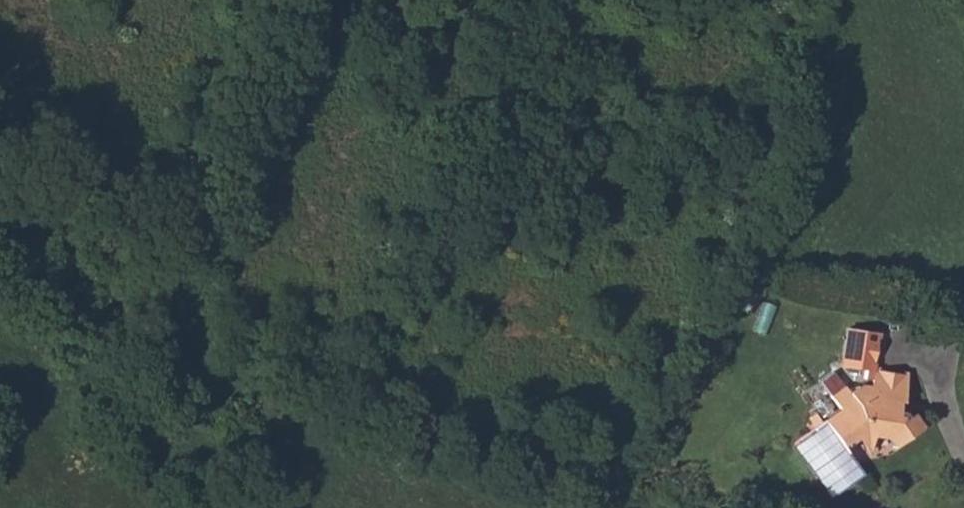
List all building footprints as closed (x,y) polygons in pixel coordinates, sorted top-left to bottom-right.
[(844,431),(860,452),(874,442),(916,435),(923,444),(945,427),(937,416),(932,412),(927,408),(921,405),(922,400),(934,402),(941,377),(910,369),(905,389),(897,387),(890,387),(883,390),(878,396),(870,392),(854,405),(862,417),(844,431)] [(876,453),(890,468),(896,446),(912,442),(918,450),(923,444),(916,435),(874,442),(860,452),(866,460),(876,453)]
